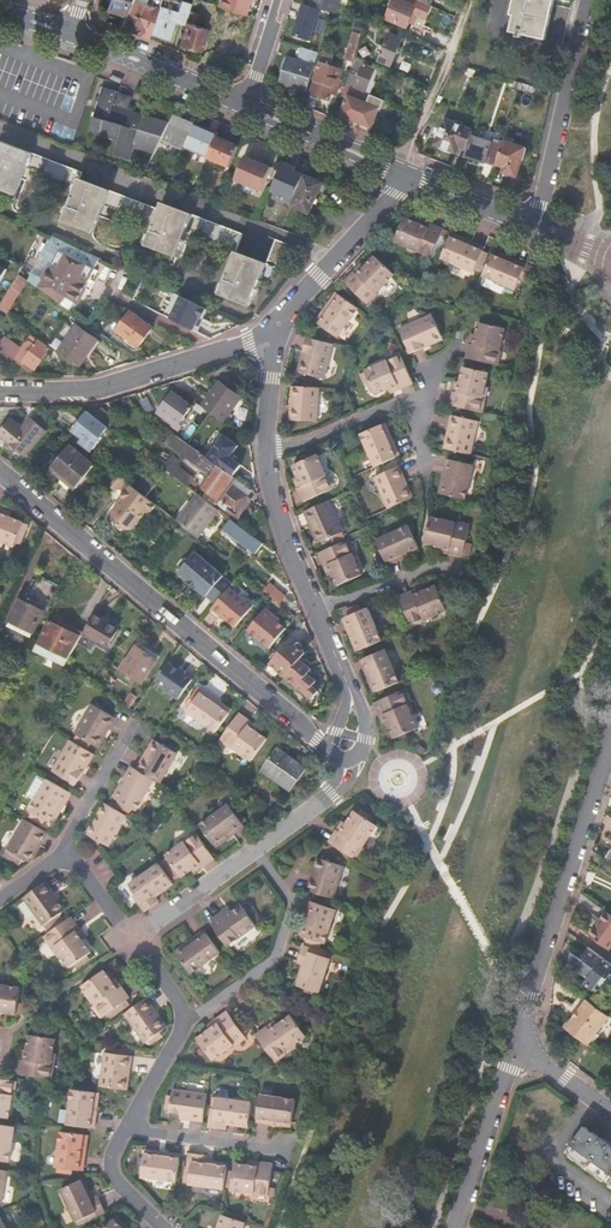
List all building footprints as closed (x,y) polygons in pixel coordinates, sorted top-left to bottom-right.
[(134,0),(112,0),(109,9),(127,15),(134,0)] [(152,33),(159,9),(147,4),(149,0),(142,0),(141,2),(137,0),(134,0),(127,15),(124,22),(152,34),(152,33)] [(220,5),(246,13),(250,0),(221,0),(220,5)] [(332,13),(336,14),(341,0),(312,0),(311,6),(332,13)] [(387,20),(408,29),(419,1),(416,0),(395,0),(387,20)] [(511,33),(515,16),(512,15),(515,0),(510,0),(503,31),(511,33)] [(511,33),(519,34),(518,37),(522,38),(523,35),(547,41),(556,0),(515,0),(512,15),(515,16),(511,33)] [(186,24),(192,5),(181,1),(178,13),(160,7),(159,9),(152,33),(162,36),(162,35),(172,38),(177,21),(186,24)] [(304,48),(308,49),(318,17),(302,13),(293,44),(304,48)] [(188,23),(182,42),(202,49),(208,29),(188,23)] [(350,58),(355,60),(355,58),(359,46),(362,37),(362,35),(353,32),(349,44),(351,44),(346,60),(349,61),(350,58)] [(385,47),(382,46),(380,45),(377,52),(382,54),(379,62),(391,67),(403,39),(391,34),(389,38),(385,47)] [(308,49),(304,48),(300,62),(289,58),(281,82),(308,91),(319,52),(308,49)] [(312,94),(320,96),(330,100),(332,93),(338,95),(343,81),(342,80),(345,70),(322,62),(312,94)] [(350,74),(347,84),(366,92),(376,70),(365,65),(360,78),(350,74)] [(146,150),(155,153),(161,141),(162,138),(170,124),(145,116),(114,107),(119,92),(104,87),(91,132),(121,141),(116,156),(131,161),(135,146),(146,150)] [(386,102),(372,95),(368,104),(349,96),(342,115),(373,128),(380,109),(382,109),(386,102)] [(181,118),(174,115),(170,124),(162,138),(173,143),(187,149),(197,125),(181,118)] [(467,150),(472,137),(473,132),(447,120),(436,145),(457,154),(460,147),(467,150)] [(202,155),(209,158),(217,138),(219,134),(210,130),(197,125),(187,149),(202,155)] [(497,166),(503,146),(472,137),(467,150),(465,158),(496,168),(497,166)] [(209,158),(231,168),(240,147),(217,138),(209,158)] [(18,196),(29,168),(78,187),(64,221),(95,233),(106,206),(155,225),(147,246),(177,258),(188,230),(238,250),(244,234),(164,203),(161,210),(116,193),(81,179),(84,173),(3,141),(0,150),(0,189),(18,196)] [(525,149),(504,143),(503,146),(497,166),(506,168),(504,174),(517,178),(522,161),(524,161),(527,151),(525,151),(525,149)] [(247,156),(237,180),(263,191),(273,168),(247,156)] [(150,162),(143,176),(150,179),(156,165),(150,162)] [(284,166),(273,191),(295,201),(306,176),(284,166)] [(295,201),(293,205),(311,213),(324,183),(306,176),(295,201)] [(394,242),(408,248),(418,252),(417,255),(430,261),(444,231),(430,225),(427,231),(418,227),(419,225),(404,219),(394,242)] [(472,242),(452,234),(450,238),(470,247),(472,242)] [(53,236),(43,255),(92,280),(97,270),(96,269),(102,259),(53,236)] [(450,238),(441,259),(474,274),(485,248),(472,242),(470,247),(450,238)] [(277,239),(269,260),(285,267),(293,246),(277,239)] [(237,252),(220,295),(251,307),(267,264),(237,252)] [(514,261),(494,252),(492,257),(512,265),(514,261)] [(43,281),(38,288),(63,306),(68,298),(80,306),(86,294),(85,294),(87,290),(92,280),(43,255),(33,274),(43,279),(42,280),(43,281)] [(393,274),(373,256),(362,267),(364,269),(357,275),(353,271),(342,282),(363,302),(373,292),(375,294),(393,274)] [(505,287),(516,292),(521,280),(522,278),(531,282),(536,271),(527,267),(514,261),(512,265),(492,257),(483,277),(485,278),(505,287)] [(0,286),(10,265),(0,261),(0,286)] [(20,275),(13,286),(21,292),(29,281),(20,275)] [(501,295),(505,287),(485,278),(482,287),(501,295)] [(97,283),(92,280),(87,290),(88,290),(92,292),(97,283)] [(176,291),(165,313),(198,330),(210,307),(176,291)] [(335,338),(357,309),(339,295),(326,312),(323,310),(314,322),(335,338)] [(131,312),(117,331),(139,347),(153,328),(131,312)] [(409,355),(422,349),(421,345),(440,336),(431,315),(398,330),(409,355)] [(470,346),(466,361),(494,367),(497,353),(500,354),(505,330),(479,324),(476,338),(478,338),(476,347),(470,346)] [(66,339),(58,350),(79,365),(88,353),(86,351),(88,349),(90,350),(97,340),(76,325),(70,333),(66,339)] [(421,345),(422,349),(442,340),(440,336),(421,345)] [(332,345),(306,338),(302,352),(306,353),(300,374),(322,380),(332,345)] [(0,347),(0,349),(23,365),(26,363),(36,370),(50,349),(39,342),(36,345),(35,344),(34,346),(28,342),(19,355),(13,351),(15,348),(4,341),(0,347)] [(386,361),(399,355),(397,351),(384,357),(385,358),(386,361)] [(397,390),(411,384),(405,369),(399,355),(386,361),(385,358),(362,368),(373,396),(387,389),(387,388),(395,384),(397,390)] [(454,393),(450,408),(483,415),(486,401),(483,400),(486,390),(489,376),(465,370),(461,385),(462,385),(460,394),(454,393)] [(220,382),(203,406),(224,422),(241,398),(220,382)] [(389,393),(397,390),(395,384),(387,388),(387,389),(389,393)] [(456,384),(454,393),(460,394),(462,385),(461,385),(456,384)] [(314,423),(317,388),(294,386),(293,406),(288,406),(286,420),(314,423)] [(192,406),(173,393),(161,411),(170,417),(168,421),(174,425),(173,427),(179,431),(183,426),(180,424),(192,407),(192,406)] [(91,415),(88,412),(73,433),(91,447),(99,436),(102,438),(109,428),(91,415)] [(449,452),(471,457),(479,423),(452,417),(449,431),(454,432),(449,452)] [(30,418),(24,425),(20,423),(19,422),(17,424),(10,418),(0,431),(0,438),(25,458),(46,431),(30,418)] [(386,426),(382,428),(391,447),(395,445),(386,426)] [(376,470),(401,459),(395,445),(391,447),(382,428),(362,437),(376,470)] [(449,431),(444,451),(449,452),(454,432),(449,431)] [(70,446),(52,468),(76,488),(95,466),(70,446)] [(235,478),(203,455),(196,465),(212,476),(203,489),(210,494),(208,497),(217,503),(216,504),(227,513),(228,511),(234,516),(248,497),(230,484),(235,478)] [(173,456),(166,466),(187,483),(195,472),(173,456)] [(293,469),(298,481),(300,480),(304,489),(298,491),(304,505),(330,493),(324,480),(327,479),(317,457),(293,469)] [(444,497),(466,503),(474,468),(448,461),(445,476),(449,477),(444,497)] [(375,480),(389,512),(409,503),(402,484),(406,482),(400,469),(375,480)] [(116,490),(123,490),(123,499),(117,506),(112,513),(113,521),(125,530),(132,529),(145,513),(151,512),(156,505),(147,498),(143,494),(129,483),(119,475),(110,486),(116,490)] [(147,498),(157,486),(154,483),(152,486),(151,485),(143,494),(147,498)] [(220,510),(199,494),(177,522),(182,525),(198,538),(220,510)] [(344,535),(329,504),(309,513),(315,526),(311,528),(319,546),(344,535)] [(0,508),(0,540),(15,547),(21,532),(25,533),(28,525),(24,523),(25,523),(10,517),(10,518),(1,515),(3,509),(0,508)] [(264,544),(231,519),(224,528),(257,553),(264,544)] [(457,526),(431,520),(425,546),(440,550),(441,548),(449,550),(448,556),(463,560),(470,532),(456,529),(457,526)] [(377,544),(388,569),(402,563),(400,558),(419,550),(418,547),(410,529),(377,544)] [(345,545),(319,556),(325,571),(331,568),(335,578),(333,578),(339,590),(363,579),(353,557),(351,558),(345,545)] [(402,563),(421,554),(419,550),(400,558),(402,563)] [(188,581),(197,589),(207,597),(224,576),(196,553),(190,560),(184,560),(180,565),(180,571),(178,573),(188,581)] [(282,602),(288,593),(271,582),(265,590),(282,602)] [(258,602),(235,583),(213,609),(222,616),(236,628),(258,602)] [(447,611),(438,588),(425,594),(425,595),(424,596),(447,611)] [(423,590),(414,593),(416,599),(420,597),(422,594),(424,596),(425,595),(425,594),(423,590)] [(414,593),(400,599),(411,626),(424,620),(411,611),(420,597),(416,599),(414,593)] [(23,596),(22,599),(45,611),(47,607),(23,596)] [(411,611),(424,620),(426,622),(448,613),(447,611),(424,596),(420,597),(411,611)] [(22,599),(0,644),(0,649),(16,656),(27,633),(24,632),(17,629),(19,624),(26,628),(35,632),(45,611),(22,599)] [(341,610),(343,616),(364,607),(362,602),(341,610)] [(277,618),(266,609),(258,620),(248,631),(271,650),(287,630),(279,623),(275,620),(277,618)] [(361,652),(382,643),(369,610),(344,620),(349,634),(353,633),(361,652)] [(96,615),(85,635),(108,649),(119,629),(96,615)] [(411,626),(412,629),(426,624),(425,623),(424,620),(411,626)] [(70,658),(84,634),(66,625),(64,628),(51,622),(40,644),(70,658)] [(282,651),(271,664),(287,678),(301,661),(306,655),(305,653),(301,643),(282,651)] [(160,657),(140,644),(123,670),(144,683),(160,657)] [(378,694),(399,685),(385,651),(361,662),(366,676),(370,674),(378,694)] [(301,661),(287,678),(314,700),(321,692),(314,687),(318,683),(309,675),(313,670),(301,661)] [(163,697),(176,705),(190,685),(164,670),(153,688),(164,695),(163,697)] [(366,676),(374,695),(378,694),(370,674),(366,676)] [(188,713),(218,733),(231,714),(214,703),(216,699),(204,690),(188,713)] [(374,705),(380,718),(385,716),(389,726),(388,726),(394,740),(417,730),(412,717),(408,707),(410,705),(405,692),(374,705)] [(109,730),(116,718),(93,704),(75,734),(95,746),(105,728),(109,730)] [(240,714),(224,737),(235,745),(234,747),(253,761),(268,739),(258,732),(258,733),(249,727),(253,722),(240,714)] [(385,716),(380,718),(384,728),(388,726),(389,726),(385,716)] [(92,752),(72,741),(54,772),(77,786),(85,773),(81,771),(92,752)] [(156,780),(161,783),(178,753),(159,742),(149,760),(145,757),(138,770),(156,780)] [(263,770),(292,791),(307,770),(277,749),(263,770)] [(138,770),(133,767),(125,780),(129,782),(119,800),(138,811),(156,780),(138,770)] [(73,793),(49,779),(32,811),(34,813),(32,817),(45,824),(47,820),(51,823),(62,804),(65,806),(73,793)] [(128,816),(105,802),(97,815),(101,817),(90,836),(109,847),(128,816)] [(55,825),(65,806),(62,804),(51,823),(55,825)] [(245,822),(247,820),(238,808),(235,811),(229,804),(200,824),(214,844),(232,832),(234,834),(238,831),(244,824),(244,823),(245,822)] [(342,850),(368,814),(363,811),(360,815),(357,813),(349,826),(350,827),(345,835),(340,832),(333,844),(342,850)] [(368,814),(342,850),(357,859),(364,848),(366,849),(380,826),(376,824),(379,820),(368,814)] [(49,833),(26,819),(9,849),(28,861),(38,843),(42,845),(49,833)] [(216,846),(234,834),(232,832),(214,844),(216,846)] [(189,845),(200,836),(197,833),(186,841),(187,842),(189,845)] [(211,864),(216,858),(200,836),(189,845),(187,842),(168,857),(184,878),(194,870),(194,869),(201,863),(205,868),(211,864)] [(28,861),(32,863),(32,862),(42,845),(38,843),(28,861)] [(323,862),(319,859),(313,877),(317,879),(323,862)] [(330,867),(323,862),(317,879),(313,877),(308,891),(334,900),(344,866),(333,863),(330,867)] [(197,874),(205,868),(201,863),(194,869),(194,870),(197,874)] [(174,883),(161,865),(132,886),(138,895),(136,896),(148,913),(164,900),(161,896),(159,894),(174,883)] [(32,892),(63,912),(65,911),(53,894),(57,892),(49,880),(32,892)] [(161,896),(175,885),(174,883),(159,894),(161,896)] [(63,912),(32,892),(27,896),(47,924),(63,912)] [(53,894),(65,911),(69,908),(57,892),(53,894)] [(311,903),(307,917),(311,918),(304,938),(309,940),(307,943),(322,948),(323,944),(326,945),(337,911),(311,903)] [(224,914),(211,923),(229,947),(258,926),(244,907),(234,914),(228,919),(224,914)] [(228,919),(234,914),(230,909),(224,914),(228,919)] [(607,912),(590,936),(609,950),(610,948),(610,915),(610,914),(607,912)] [(77,921),(71,917),(47,935),(55,947),(58,945),(64,954),(73,966),(77,963),(80,966),(92,957),(90,954),(93,951),(84,939),(83,940),(77,931),(82,928),(77,921)] [(311,918),(307,917),(300,937),(304,938),(311,918)] [(88,936),(82,928),(77,931),(83,940),(84,939),(88,936)] [(206,932),(194,941),(196,944),(179,956),(193,975),(222,954),(206,932)] [(196,944),(194,941),(177,953),(179,956),(196,944)] [(306,966),(300,987),(321,994),(332,959),(329,958),(330,955),(323,953),(322,953),(304,947),(299,964),(304,965),(306,966)] [(591,949),(589,952),(584,959),(577,954),(572,964),(577,968),(576,971),(582,973),(588,978),(584,984),(597,993),(600,988),(605,991),(610,983),(610,963),(591,949)] [(297,986),(300,987),(306,966),(304,965),(297,986)] [(114,980),(107,969),(86,985),(99,1004),(101,1003),(109,1014),(132,997),(123,986),(119,989),(113,981),(114,980)] [(117,978),(114,980),(113,981),(119,989),(123,986),(117,978)] [(5,1009),(5,1011),(19,1013),(23,987),(0,983),(0,1008),(5,1009)] [(158,1009),(149,997),(127,1013),(148,1042),(151,1040),(153,1043),(166,1034),(163,1031),(167,1029),(154,1012),(158,1009)] [(585,998),(579,1007),(579,1010),(574,1018),(571,1018),(564,1027),(589,1046),(594,1039),(609,1040),(610,1037),(610,1026),(610,1025),(608,1028),(602,1028),(609,1016),(585,998)] [(101,1003),(99,1004),(98,1005),(106,1016),(109,1014),(101,1003)] [(154,1012),(167,1029),(171,1026),(158,1009),(154,1012)] [(215,1060),(236,1044),(235,1043),(246,1034),(245,1033),(249,1030),(237,1013),(233,1016),(229,1010),(217,1019),(220,1023),(212,1030),(200,1039),(215,1060)] [(270,1027),(258,1035),(276,1060),(277,1061),(289,1052),(287,1050),(296,1043),(308,1035),(301,1025),(304,1024),(299,1016),(296,1018),(294,1015),(280,1024),(281,1026),(273,1031),(270,1027)] [(209,1025),(212,1030),(220,1023),(217,1019),(209,1025)] [(278,1021),(270,1027),(273,1031),(281,1026),(280,1024),(278,1021)] [(30,1060),(24,1059),(22,1073),(54,1078),(56,1063),(53,1063),(55,1052),(57,1037),(32,1034),(30,1049),(31,1049),(30,1060)] [(235,1043),(236,1044),(237,1045),(248,1037),(246,1034),(235,1043)] [(287,1050),(289,1052),(298,1046),(296,1043),(287,1050)] [(107,1052),(102,1086),(125,1089),(128,1069),(132,1070),(134,1055),(125,1054),(126,1050),(111,1048),(110,1052),(107,1052)] [(8,1078),(0,1077),(0,1115),(11,1117),(15,1093),(13,1093),(15,1079),(8,1078)] [(71,1124),(98,1128),(99,1113),(95,1113),(98,1092),(75,1089),(71,1124)] [(191,1119),(206,1121),(210,1094),(175,1090),(174,1095),(169,1095),(167,1109),(172,1110),(172,1112),(183,1113),(192,1115),(191,1119)] [(258,1122),(273,1124),(274,1120),(295,1123),(298,1100),(262,1096),(258,1122)] [(228,1129),(229,1124),(229,1121),(251,1124),(254,1103),(218,1098),(217,1108),(214,1108),(211,1127),(228,1129)] [(0,1123),(0,1159),(12,1161),(18,1125),(0,1123)] [(586,1126),(566,1153),(606,1183),(610,1186),(610,1145),(586,1126)] [(84,1154),(87,1134),(64,1130),(59,1166),(86,1169),(88,1155),(84,1154)] [(144,1176),(179,1181),(183,1158),(162,1155),(162,1151),(147,1149),(144,1176)] [(191,1184),(226,1190),(229,1168),(208,1164),(208,1162),(209,1156),(192,1153),(189,1173),(192,1173),(191,1184)] [(250,1167),(250,1166),(237,1164),(236,1172),(232,1171),(229,1190),(257,1193),(258,1191),(271,1192),(275,1163),(261,1162),(260,1168),(250,1167)] [(4,1204),(9,1170),(0,1169),(0,1204),(4,1204)] [(93,1199),(83,1179),(64,1188),(79,1220),(89,1216),(90,1219),(108,1211),(100,1195),(95,1198),(93,1199)] [(0,1216),(0,1227),(10,1227),(3,1214),(0,1216)] [(247,1221),(226,1214),(221,1227),(245,1227),(247,1221)] [(116,1218),(126,1227),(132,1227),(119,1215),(116,1218)] [(116,1218),(106,1227),(126,1227),(116,1218)]
